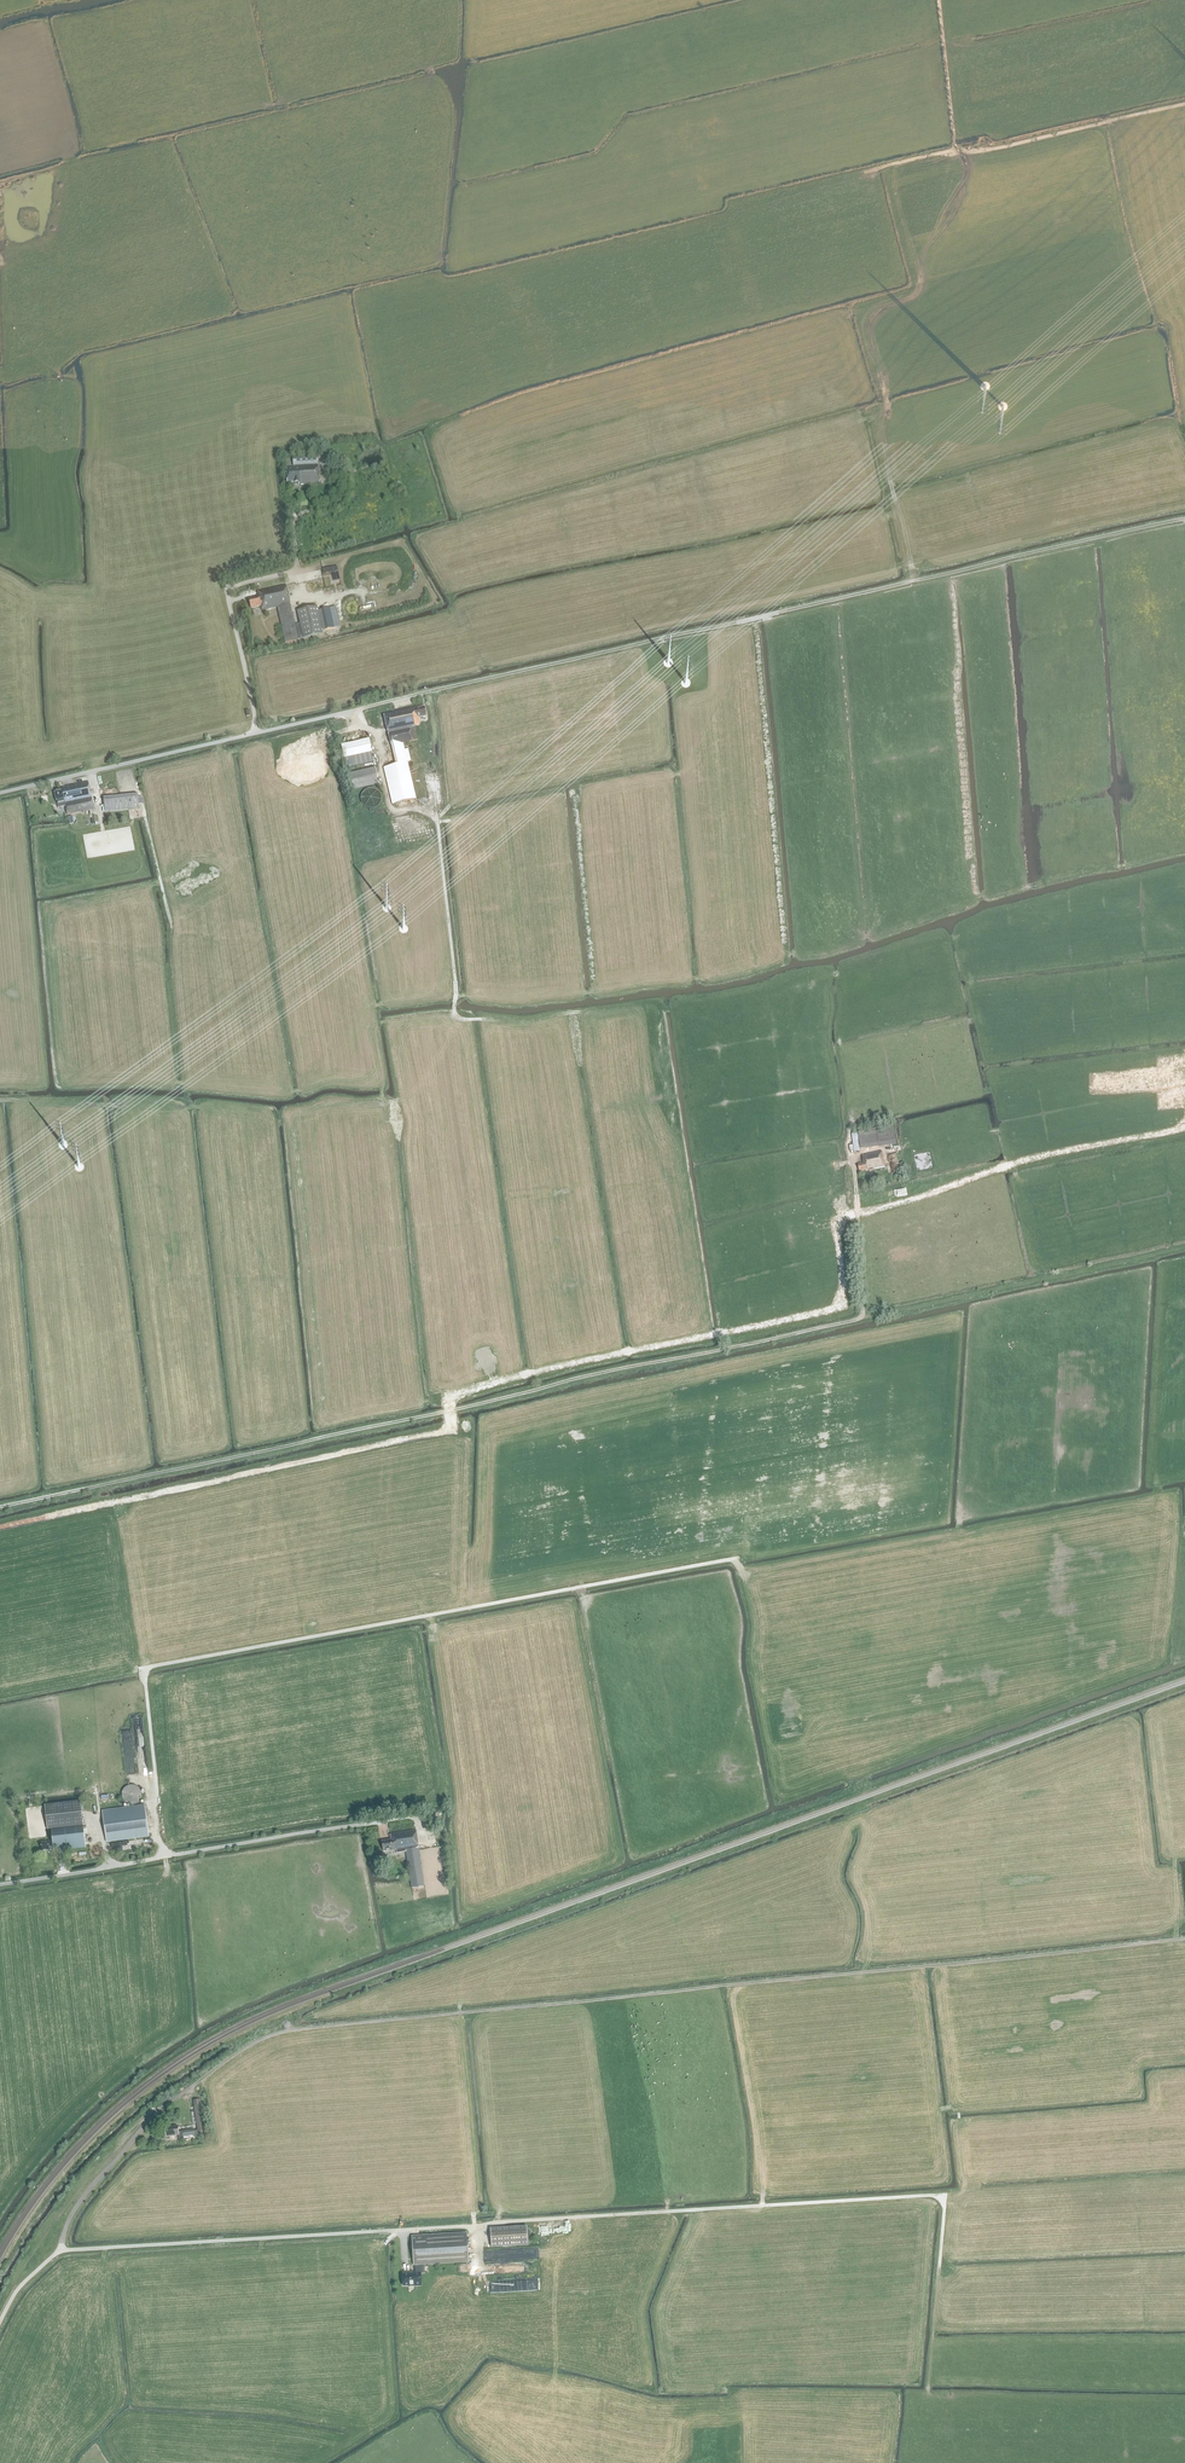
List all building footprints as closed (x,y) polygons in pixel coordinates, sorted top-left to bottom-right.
[(327,451),(326,451),(319,451),(317,451),(318,459),(327,459),(327,451)] [(319,483),(317,456),(292,457),(293,468),(286,468),(287,483),(294,482),(294,483),(300,483),(300,484),(319,483)] [(285,585),(283,577),(263,582),(265,590),(257,592),(258,596),(248,599),(251,608),(260,606),(261,611),(278,607),(286,643),(298,640),(323,634),(317,607),(297,611),(300,623),(294,625),(285,585)] [(426,717),(424,707),(414,709),(414,708),(383,715),(390,745),(391,745),(395,764),(383,767),(392,804),(416,799),(405,749),(410,748),(409,742),(417,740),(414,726),(419,725),(418,719),(426,717)] [(374,761),(369,739),(341,745),(346,768),(374,761)] [(379,784),(375,767),(347,774),(351,790),(379,784)] [(94,810),(88,782),(58,788),(58,791),(54,792),(57,808),(65,807),(66,815),(94,810)] [(372,788),(371,788),(369,788),(367,789),(366,790),(364,791),(363,792),(362,793),(361,795),(361,796),(361,798),(361,800),(361,802),(362,803),(363,805),(364,806),(366,807),(367,808),(369,808),(371,808),(372,808),(374,808),(376,807),(377,806),(378,805),(379,803),(380,802),(380,800),(381,798),(380,796),(380,795),(379,793),(378,792),(377,791),(376,790),(374,789),(372,788)] [(139,809),(137,794),(103,797),(105,813),(139,809)] [(896,1145),(893,1125),(858,1131),(858,1133),(852,1134),(854,1152),(861,1151),(861,1149),(896,1145)] [(885,1167),(881,1151),(862,1155),(863,1163),(858,1164),(859,1172),(866,1170),(869,1169),(869,1170),(885,1167)] [(140,1784),(125,1789),(130,1806),(145,1801),(140,1784)] [(80,1801),(44,1805),(47,1829),(51,1829),(83,1825),(82,1816),(81,1811),(82,1811),(80,1801)] [(149,1836),(145,1806),(102,1812),(106,1842),(149,1836)] [(52,1841),(40,1842),(41,1851),(53,1849),(53,1851),(86,1847),(83,1825),(51,1829),(52,1841)] [(419,1848),(416,1830),(390,1834),(391,1840),(382,1841),(383,1851),(391,1850),(391,1851),(396,1850),(397,1853),(406,1852),(412,1888),(424,1886),(418,1848),(419,1848)] [(202,2114),(200,2106),(203,2105),(202,2099),(193,2100),(197,2130),(194,2131),(194,2128),(183,2130),(183,2131),(179,2132),(178,2126),(164,2128),(166,2137),(179,2135),(180,2139),(184,2139),(184,2137),(205,2134),(202,2120),(205,2120),(204,2113),(202,2114)] [(629,2228),(628,2217),(619,2218),(619,2229),(629,2228)] [(527,2245),(527,2228),(491,2230),(491,2247),(527,2245)] [(422,2285),(421,2274),(425,2273),(424,2264),(468,2262),(467,2235),(467,2233),(441,2235),(412,2236),(414,2265),(415,2265),(415,2273),(402,2274),(402,2286),(422,2285)] [(516,2280),(517,2290),(541,2289),(540,2279),(516,2280)]
